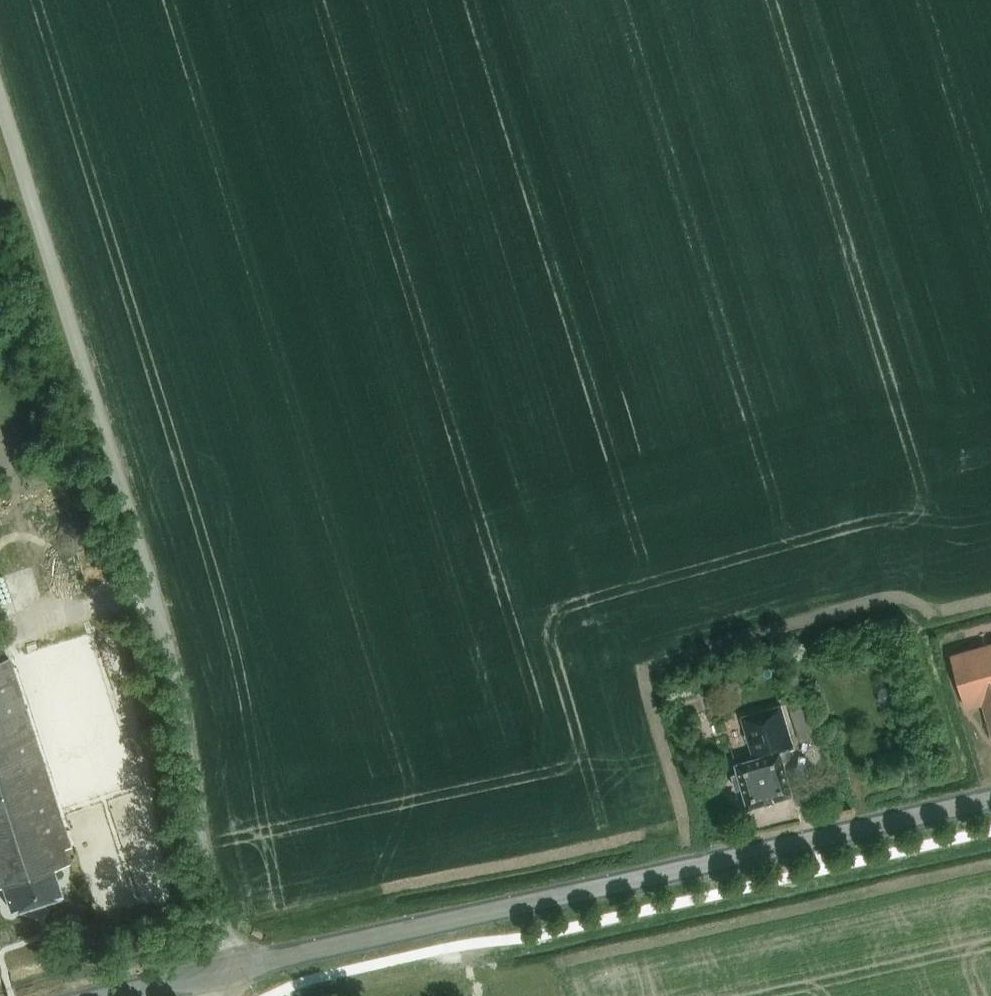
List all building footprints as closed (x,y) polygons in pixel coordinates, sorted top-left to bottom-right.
[(951,656),(965,707),(981,703),(990,738),(990,644),(951,656)] [(69,844),(9,657),(0,660),(0,885),(3,884),(11,911),(64,894),(55,867),(68,863),(63,846),(69,844)] [(779,753),(792,749),(780,708),(741,719),(752,760),(735,765),(738,775),(732,777),(736,791),(742,790),(747,808),(791,795),(779,753)]
